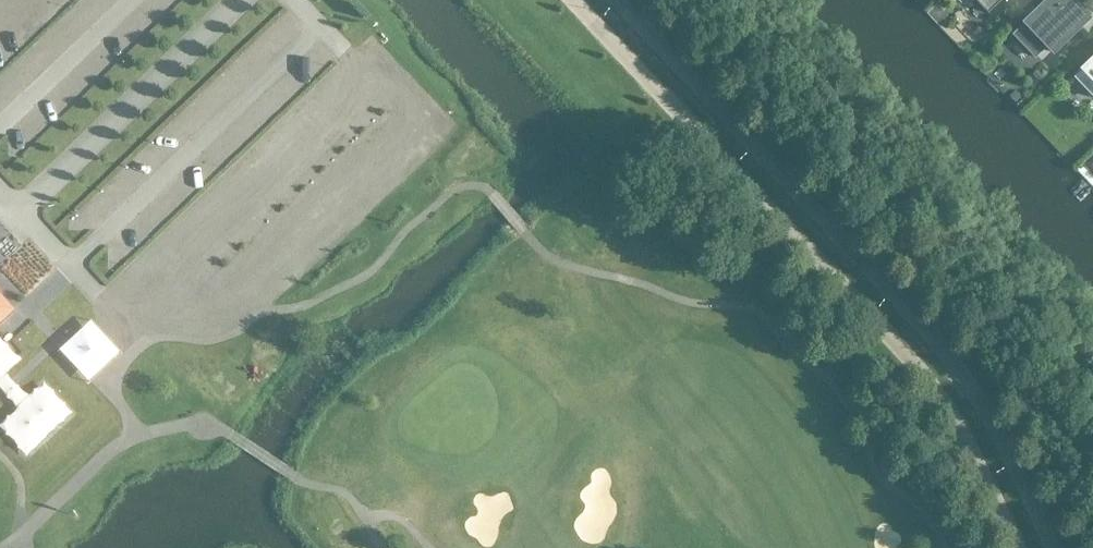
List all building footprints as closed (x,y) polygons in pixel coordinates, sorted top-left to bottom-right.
[(986,12),(988,14),(1003,0),(975,0),(986,12)] [(1014,36),(1016,38),(1016,37),(1034,56),(1033,56),(1035,58),(1047,46),(1053,53),(1092,16),(1081,5),(1086,0),(1061,0),(1054,7),(1050,2),(1048,3),(1039,12),(1014,36)] [(1092,62),(1075,79),(1077,80),(1092,96),(1092,62)] [(369,114),(375,108),(389,121),(398,111),(368,83),(353,99),(369,114)] [(12,310),(0,297),(0,322),(12,310)]
